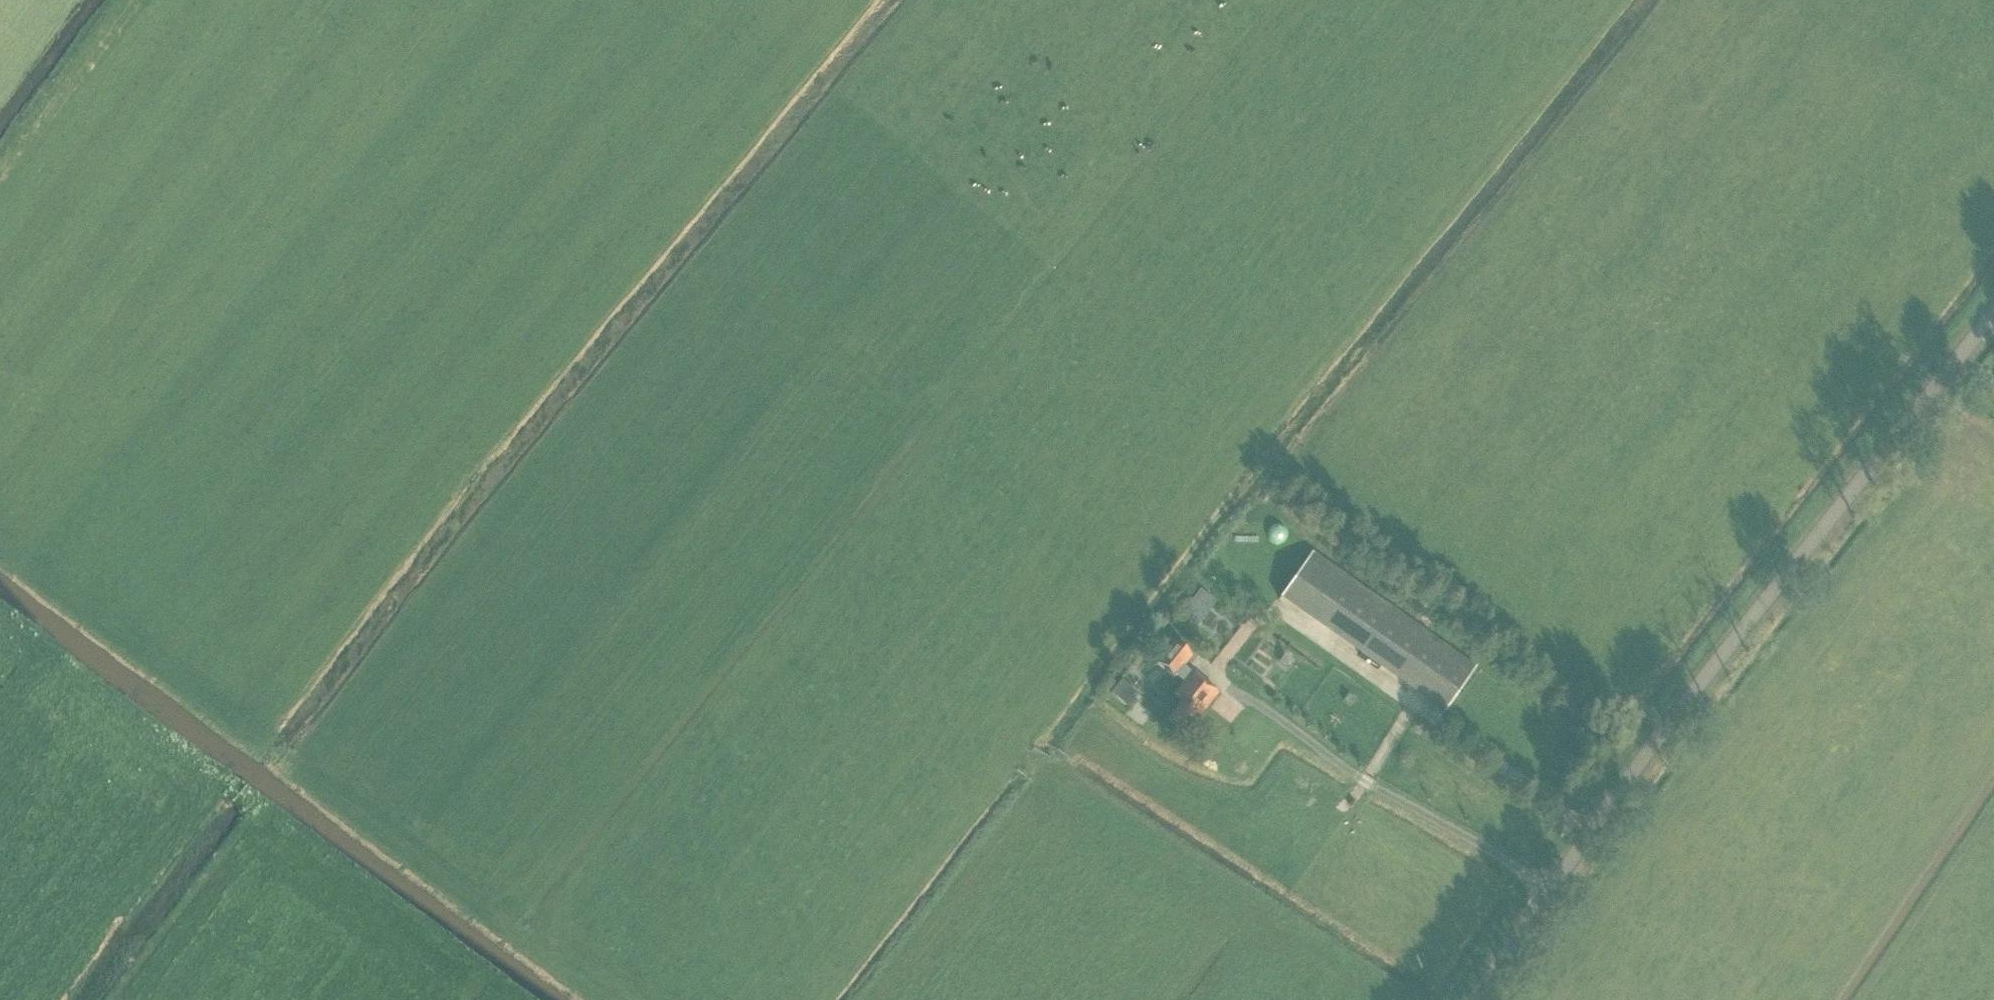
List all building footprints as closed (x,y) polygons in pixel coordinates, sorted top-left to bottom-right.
[(1443,713),(1475,668),(1311,553),(1279,598),(1443,713)] [(1198,594),(1186,587),(1176,601),(1187,608),(1183,614),(1203,627),(1219,603),(1200,590),(1198,594)] [(1190,674),(1182,668),(1191,656),(1173,642),(1156,664),(1174,678),(1175,677),(1183,683),(1173,694),(1182,701),(1167,720),(1181,731),(1185,725),(1190,728),(1217,694),(1191,672),(1190,674)] [(1116,695),(1126,684),(1121,679),(1111,691),(1116,695)]
